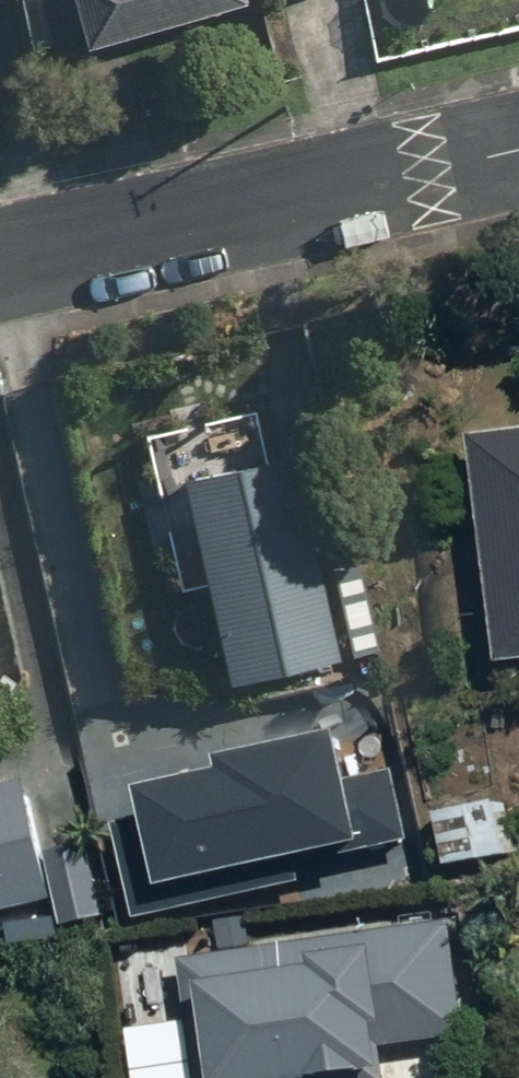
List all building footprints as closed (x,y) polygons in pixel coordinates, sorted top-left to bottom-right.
[(29,57),(72,43),(77,59),(238,7),(236,0),(15,0),(11,1),(29,57)] [(257,8),(287,0),(254,0),(257,8)] [(518,662),(518,415),(485,419),(512,663),(518,662)] [(305,431),(189,459),(239,670),(355,643),(305,431)] [(74,900),(52,773),(0,782),(0,912),(74,900)] [(399,1040),(475,1031),(462,918),(185,950),(200,1077),(403,1077),(399,1040)]
